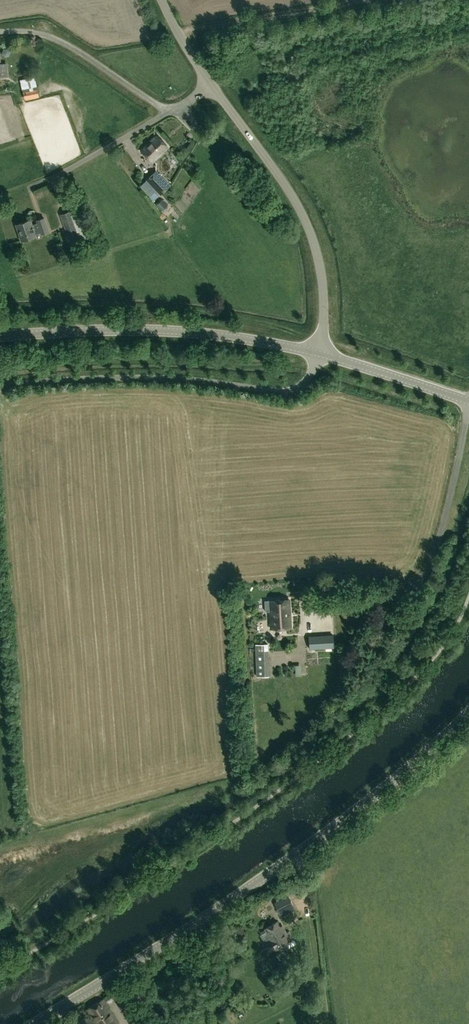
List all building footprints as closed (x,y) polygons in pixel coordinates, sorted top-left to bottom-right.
[(37,73),(22,75),(23,85),(38,83),(37,73)] [(23,92),(24,100),(39,97),(37,89),(23,92)] [(141,150),(152,162),(168,148),(156,136),(141,150)] [(146,179),(160,195),(170,186),(155,171),(146,179)] [(167,205),(162,199),(159,198),(155,202),(156,205),(161,211),(163,210),(167,207),(167,205)] [(70,211),(59,215),(71,246),(81,242),(70,211)] [(35,236),(35,233),(40,232),(41,234),(48,231),(44,218),(36,220),(37,222),(31,224),(30,220),(15,225),(21,241),(35,236)] [(289,600),(264,601),(265,612),(269,611),(270,628),(291,627),(289,600)] [(308,649),(334,648),(333,634),(308,635),(308,649)] [(256,677),(269,676),(268,643),(255,644),(256,677)] [(305,660),(297,659),(297,670),(305,670),(305,660)] [(281,917),(296,910),(288,894),(273,902),(281,917)] [(275,949),(275,950),(285,944),(288,948),(295,944),(288,932),(287,933),(282,925),(280,926),(277,921),(265,928),(271,940),(265,943),(270,951),(275,949)] [(298,987),(297,986),(304,982),(300,976),(280,988),(283,994),(289,990),(290,992),(298,987)] [(130,1023),(145,1023),(122,987),(111,993),(130,1023)] [(104,999),(86,1010),(94,1023),(115,1023),(118,1022),(104,999)]
